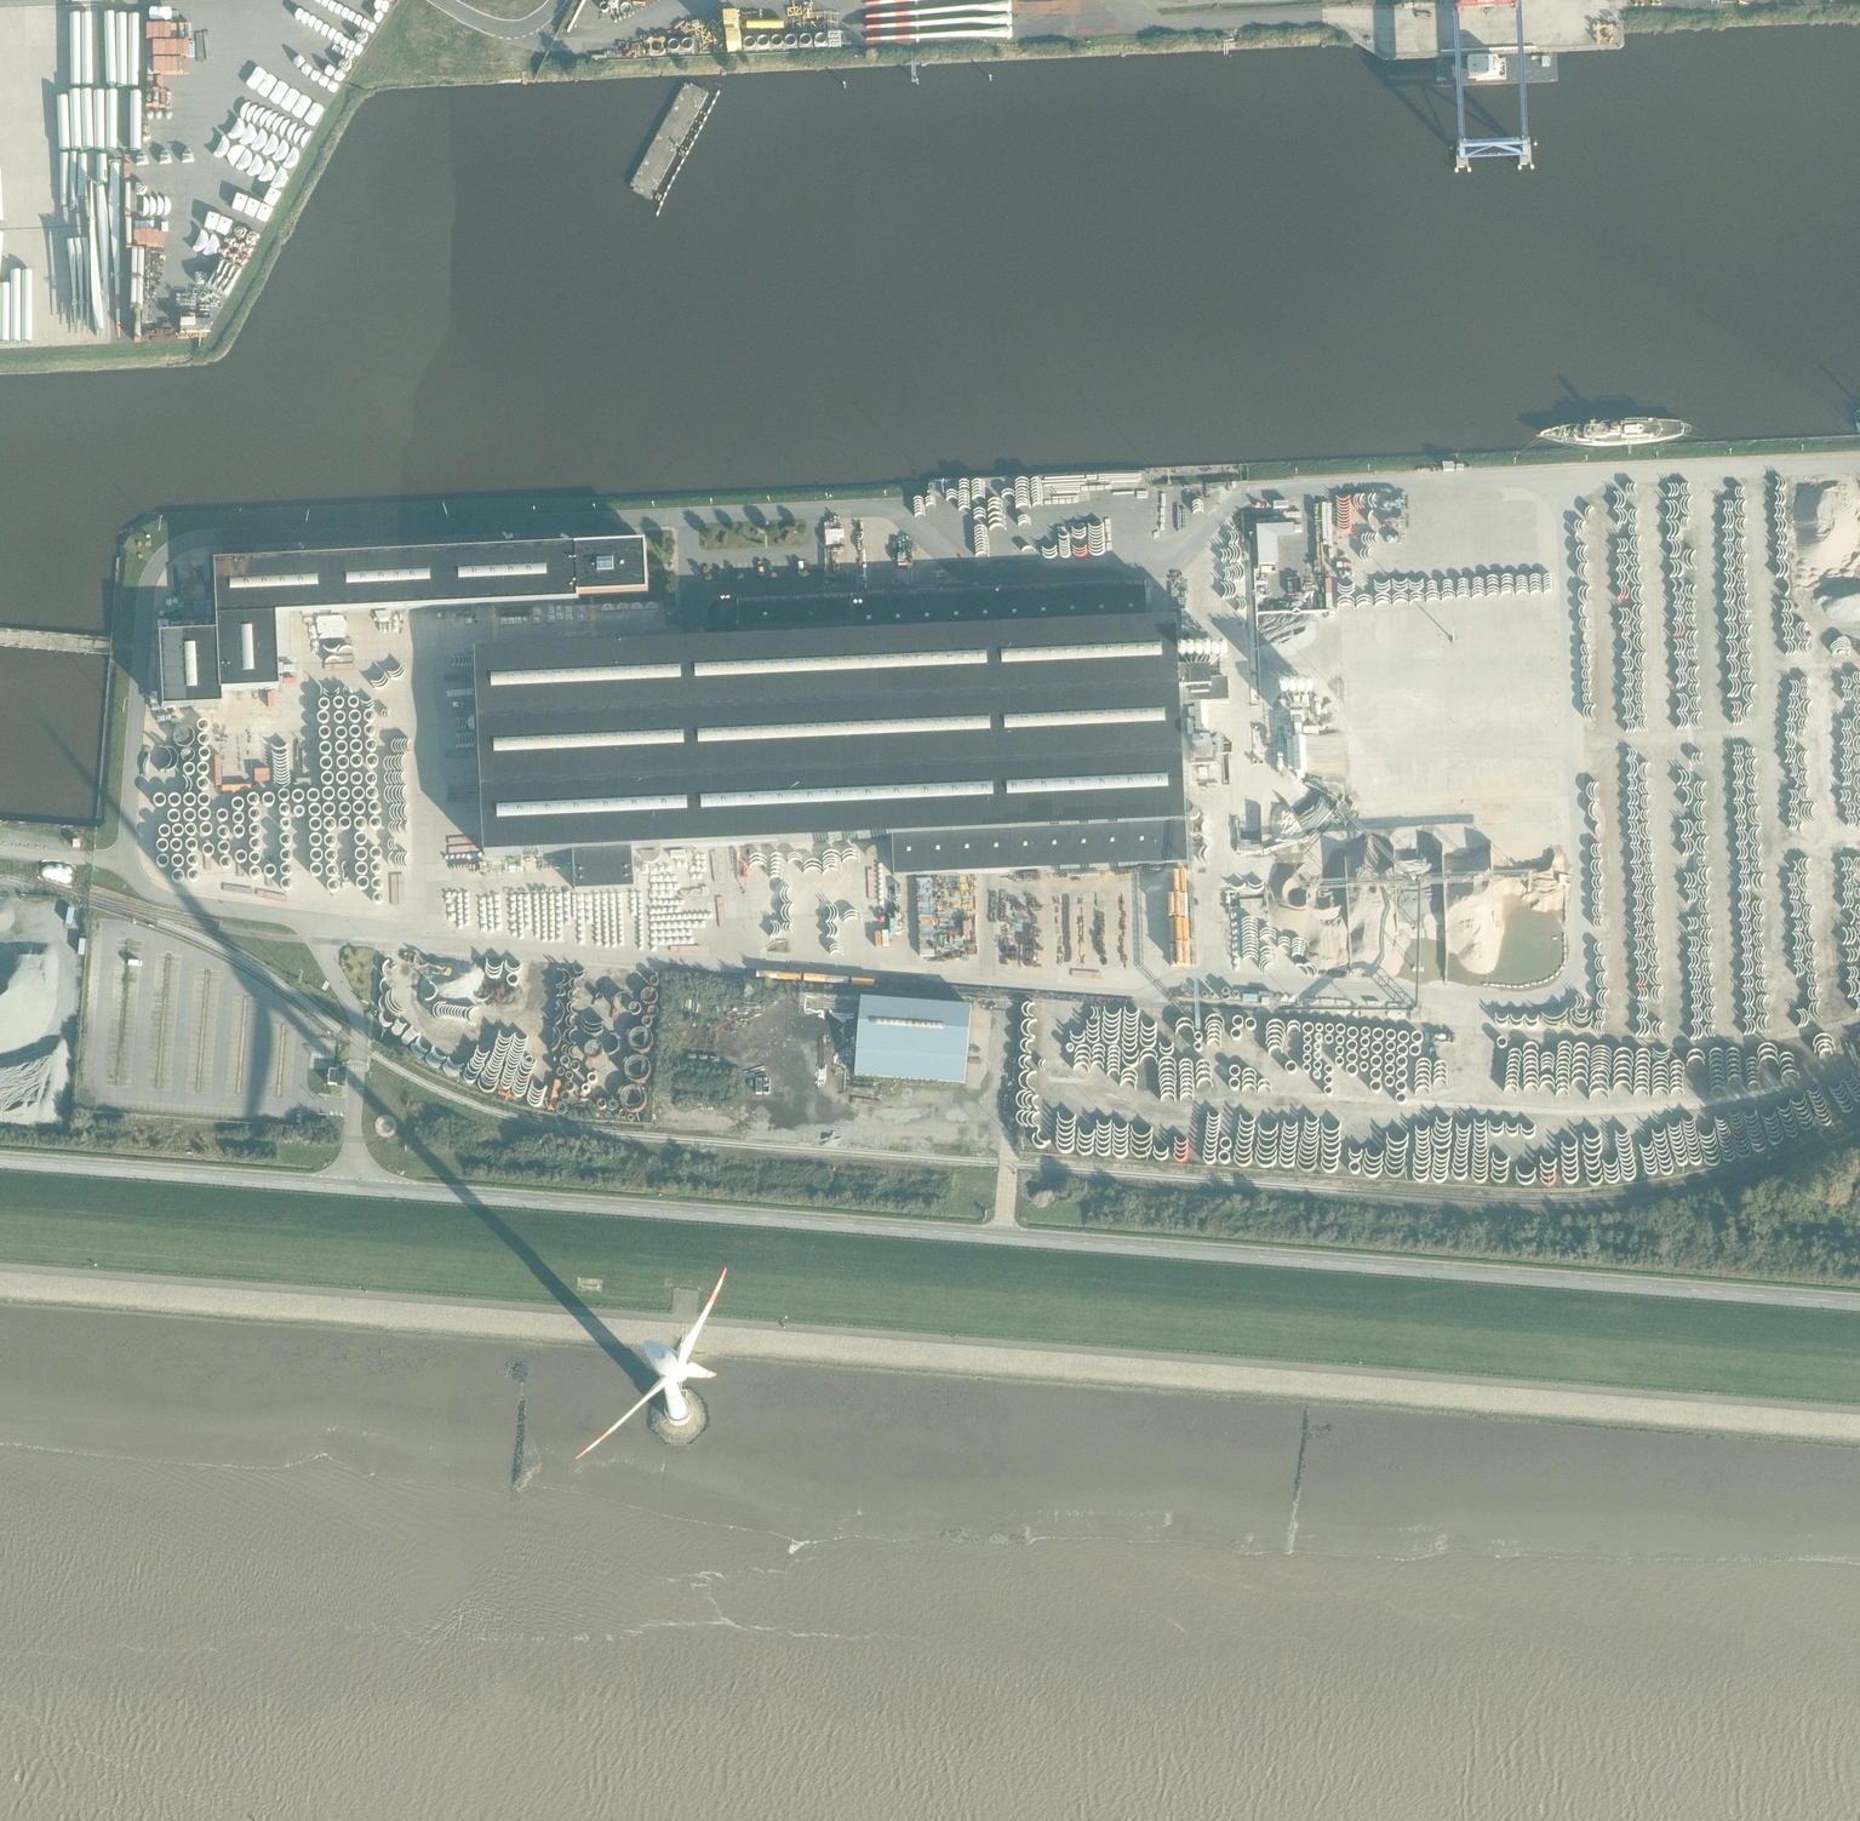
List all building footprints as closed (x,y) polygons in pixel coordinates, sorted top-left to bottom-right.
[(1431,17),(1431,29),(1486,26),(1485,15),(1480,16),(1480,9),(1439,11),(1440,17),(1431,17)] [(711,40),(711,54),(743,52),(742,39),(711,40)] [(116,139),(150,137),(144,56),(90,60),(95,125),(115,124),(116,131),(116,139)] [(150,149),(106,151),(109,232),(150,230),(147,179),(190,177),(189,163),(151,165),(150,149)] [(231,175),(218,206),(283,204),(294,177),(253,161),(236,161),(249,166),(244,179),(244,177),(231,178),(231,175)] [(23,211),(23,218),(74,216),(73,209),(23,211)] [(146,251),(109,252),(112,333),(149,332),(146,251)] [(1801,498),(1809,544),(1819,542),(1817,533),(1831,530),(1830,524),(1827,524),(1824,509),(1830,508),(1827,494),(1801,498)] [(1253,520),(1255,565),(1275,564),(1274,538),(1291,537),(1290,518),(1253,520)] [(1591,555),(1597,525),(1580,522),(1574,554),(1585,556),(1585,554),(1591,555)] [(1621,576),(1625,579),(1648,580),(1653,584),(1659,575),(1667,576),(1680,585),(1681,585),(1683,559),(1686,555),(1678,549),(1679,542),(1672,541),(1670,544),(1656,543),(1652,548),(1650,548),(1638,540),(1631,539),(1629,542),(1628,553),(1621,563),(1604,562),(1615,569),(1615,572),(1621,576)] [(645,542),(206,560),(211,692),(271,690),(268,610),(647,595),(645,542)] [(1823,565),(1835,571),(1840,561),(1833,558),(1831,561),(1826,558),(1823,565)] [(195,575),(194,560),(177,561),(178,576),(195,575)] [(171,589),(171,575),(162,575),(162,589),(171,589)] [(691,645),(484,655),(493,858),(578,854),(580,893),(639,890),(638,853),(895,840),(896,880),(1194,865),(1189,707),(1235,705),(1233,681),(1219,682),(1219,671),(1188,672),(1187,622),(1152,623),(1152,585),(731,600),(732,641),(691,645)] [(364,624),(366,653),(385,652),(384,633),(401,632),(400,624),(388,625),(388,623),(364,624)] [(1723,650),(1643,645),(1661,640),(1633,638),(1603,647),(1601,640),(1585,639),(1581,702),(1588,700),(1600,701),(1605,717),(1605,708),(1628,710),(1628,711),(1633,711),(1669,701),(1676,723),(1677,709),(1716,711),(1725,742),(1726,725),(1756,726),(1760,725),(1760,722),(1764,721),(1769,643),(1746,641),(1744,672),(1730,676),(1723,650)] [(1844,702),(1838,713),(1850,720),(1857,709),(1844,702)] [(195,730),(196,744),(224,743),(223,729),(195,730)] [(1835,743),(1834,743),(1835,755),(1857,753),(1855,735),(1835,737),(1835,743)] [(375,740),(353,741),(354,769),(376,768),(375,740)] [(1617,773),(1619,814),(1627,815),(1627,819),(1639,819),(1639,815),(1682,825),(1683,845),(1705,843),(1707,834),(1729,839),(1730,855),(1751,854),(1759,856),(1772,855),(1767,770),(1777,769),(1730,759),(1729,759),(1727,768),(1728,788),(1724,804),(1707,800),(1710,786),(1701,784),(1694,784),(1691,800),(1689,764),(1662,765),(1660,776),(1649,774),(1649,771),(1617,773)] [(180,775),(159,775),(159,761),(150,761),(150,776),(144,776),(144,791),(190,790),(189,760),(180,760),(180,775)] [(353,785),(376,785),(376,771),(353,771),(353,785)] [(188,804),(180,804),(178,801),(179,822),(181,816),(184,819),(179,823),(187,823),(190,818),(197,827),(209,817),(224,825),(224,832),(272,832),(284,837),(284,845),(287,848),(303,848),(302,797),(299,793),(237,794),(237,784),(227,784),(227,788),(234,788),(228,792),(232,796),(191,797),(188,804)] [(1490,787),(1477,791),(1480,802),(1493,798),(1490,787)] [(1802,825),(1804,841),(1829,838),(1828,829),(1833,828),(1831,817),(1840,815),(1838,796),(1824,798),(1826,817),(1820,818),(1821,822),(1802,825)] [(343,832),(343,824),(332,824),(332,832),(343,832)] [(1632,906),(1638,908),(1637,911),(1644,913),(1646,903),(1651,904),(1652,899),(1634,895),(1632,906)] [(1642,926),(1633,928),(1632,937),(1645,939),(1649,938),(1650,948),(1670,944),(1666,944),(1680,941),(1681,936),(1686,935),(1687,928),(1683,927),(1684,915),(1679,914),(1666,916),(1668,917),(1666,935),(1664,925),(1646,929),(1643,928),(1642,926)] [(467,1029),(470,1010),(462,1009),(463,1001),(466,1002),(466,1001),(448,999),(448,1002),(441,1001),(438,1029),(443,1030),(441,1045),(451,1046),(450,1049),(464,1051),(466,1039),(467,1029)] [(971,1010),(859,1001),(853,1077),(964,1086),(971,1010)] [(405,1015),(387,1016),(387,1017),(377,1018),(378,1033),(385,1032),(386,1044),(394,1044),(393,1029),(406,1028),(405,1015)] [(345,1089),(346,1070),(337,1069),(337,1071),(330,1071),(329,1086),(337,1086),(337,1089),(345,1089)] [(1855,1094),(1842,1070),(1831,1076),(1843,1099),(1855,1094)] [(1455,1105),(1455,1107),(1455,1115),(1464,1118),(1460,1122),(1465,1127),(1450,1128),(1443,1121),(1443,1148),(1448,1149),(1454,1131),(1465,1131),(1466,1182),(1472,1163),(1481,1166),(1489,1142),(1489,1179),(1502,1183),(1507,1168),(1522,1183),(1531,1183),(1540,1173),(1540,1141),(1521,1141),(1510,1130),(1509,1092),(1503,1093),(1486,1076),(1480,1083),(1469,1083),(1461,1107),(1455,1105)] [(1193,1080),(1193,1091),(1208,1092),(1208,1080),(1193,1080)] [(1056,1119),(1049,1107),(1038,1113),(1046,1127),(1051,1124),(1050,1122),(1056,1119)] [(1414,1124),(1422,1124),(1422,1112),(1404,1112),(1404,1118),(1414,1119),(1414,1124)] [(1239,1134),(1216,1134),(1201,1128),(1202,1128),(1181,1119),(1169,1119),(1165,1129),(1165,1142),(1165,1143),(1165,1156),(1180,1162),(1186,1162),(1194,1166),(1212,1166),(1214,1160),(1214,1155),(1223,1159),(1223,1162),(1227,1164),(1241,1164),(1241,1158),(1244,1150),(1244,1140),(1239,1138),(1239,1134)] [(1708,1155),(1713,1127),(1702,1130),(1694,1129),(1696,1135),(1690,1137),(1698,1138),(1697,1145),(1698,1147),(1697,1151),(1692,1150),(1689,1139),(1689,1138),(1684,1139),(1682,1134),(1653,1129),(1655,1128),(1645,1126),(1642,1119),(1641,1130),(1631,1133),(1652,1136),(1662,1173),(1666,1174),(1700,1164),(1702,1154),(1705,1165),(1711,1164),(1708,1155)] [(689,1418),(690,1415),(690,1412),(689,1410),(687,1407),(685,1406),(682,1405),(679,1405),(675,1407),(674,1409),(672,1412),(672,1415),(673,1417),(674,1420),(676,1422),(679,1423),(682,1423),(685,1422),(688,1421),(689,1418)]
